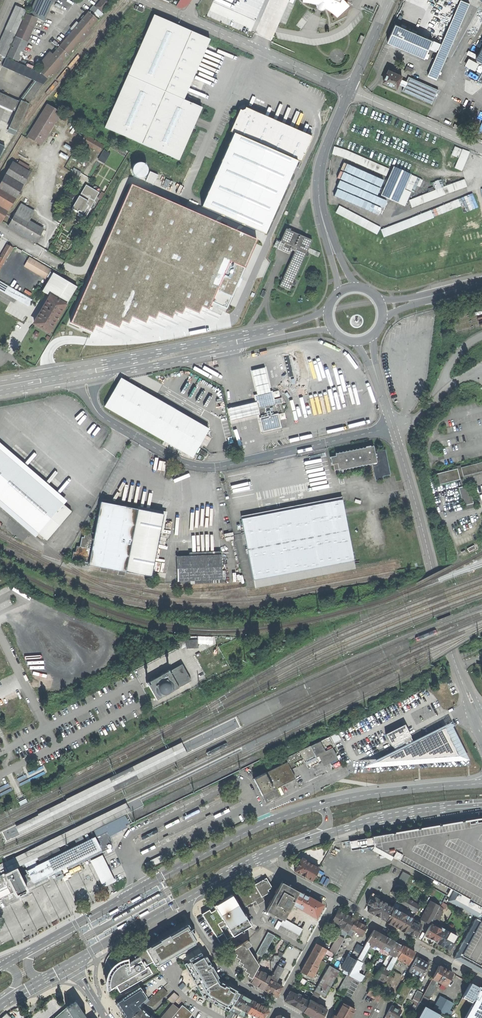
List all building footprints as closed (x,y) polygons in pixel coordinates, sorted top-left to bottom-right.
[(37,19),(37,18),(44,22),(53,1),(50,0),(36,0),(29,15),(37,19)] [(96,6),(102,12),(110,2),(107,0),(101,0),(96,6)] [(188,5),(191,0),(180,0),(176,6),(181,9),(188,5)] [(304,0),(307,0),(311,1),(317,3),(317,4),(318,5),(318,6),(319,7),(320,8),(321,8),(322,8),(323,8),(324,8),(325,7),(326,6),(330,9),(334,12),(337,15),(348,4),(344,0),(304,0)] [(462,0),(460,0),(427,75),(436,78),(469,3),(462,0)] [(14,10),(23,15),(25,10),(16,6),(14,10)] [(14,10),(0,41),(0,55),(5,57),(23,15),(14,10)] [(39,72),(48,79),(98,20),(88,12),(38,71),(39,72)] [(29,15),(26,14),(7,57),(18,61),(37,19),(29,15)] [(183,100),(210,40),(154,15),(104,128),(179,160),(202,108),(183,100)] [(395,24),(387,41),(424,57),(432,40),(395,24)] [(465,65),(475,70),(479,63),(469,57),(465,65)] [(48,79),(39,72),(6,58),(2,67),(35,82),(43,85),(48,79)] [(407,66),(404,71),(411,74),(413,69),(407,66)] [(396,87),(402,75),(401,75),(401,76),(395,73),(395,72),(389,69),(383,81),(396,87)] [(408,76),(402,90),(432,103),(438,89),(408,76)] [(29,104),(43,85),(35,82),(21,101),(29,104)] [(20,103),(17,102),(17,101),(0,93),(0,106),(13,111),(13,110),(16,112),(20,103)] [(17,132),(29,104),(21,101),(20,103),(16,112),(9,128),(17,132)] [(41,145),(61,113),(48,104),(28,136),(41,145)] [(230,132),(233,133),(201,207),(264,234),(297,161),(300,163),(312,137),(245,108),(244,109),(241,111),(239,110),(230,132)] [(85,135),(81,142),(99,153),(103,146),(85,135)] [(124,149),(113,142),(111,145),(122,152),(124,149)] [(386,170),(335,148),(333,153),(384,175),(386,170)] [(110,154),(104,151),(98,160),(104,163),(110,154)] [(462,170),(469,153),(464,151),(457,168),(462,170)] [(189,177),(195,156),(186,154),(181,175),(189,177)] [(449,160),(447,166),(454,168),(456,164),(453,163),(453,161),(449,160)] [(29,167),(19,161),(17,165),(27,171),(29,167)] [(154,184),(159,173),(132,161),(127,172),(154,184)] [(0,184),(0,222),(1,222),(30,173),(27,171),(17,165),(12,163),(0,184)] [(410,174),(393,167),(380,196),(398,203),(410,174)] [(81,172),(74,168),(67,179),(75,183),(81,172)] [(328,173),(329,204),(338,204),(337,173),(328,173)] [(411,201),(413,207),(468,187),(465,181),(411,201)] [(171,317),(174,311),(182,314),(184,308),(198,314),(202,306),(223,315),(256,240),(131,185),(70,323),(92,332),(95,325),(102,328),(105,322),(119,328),(122,320),(129,324),(132,317),(146,323),(149,315),(154,318),(157,311),(171,317)] [(78,213),(79,211),(86,215),(90,208),(92,209),(94,205),(92,204),(95,201),(94,200),(99,192),(86,185),(79,196),(72,208),(77,212),(78,213)] [(383,235),(462,208),(464,212),(479,207),(474,195),(381,227),(383,235)] [(34,212),(21,204),(15,214),(16,214),(8,227),(35,243),(43,229),(29,221),(34,212)] [(381,228),(340,206),(336,214),(377,235),(381,228)] [(82,232),(78,229),(73,237),(77,240),(82,232)] [(286,229),(280,241),(284,243),(281,251),(289,254),(291,249),(295,251),(279,286),(289,291),(307,252),(318,257),(320,253),(308,248),(312,241),(308,239),(306,238),(289,231),(287,230),(286,229)] [(284,243),(280,241),(276,240),(273,247),(281,251),(284,243)] [(5,261),(12,248),(7,245),(0,257),(0,258),(5,261)] [(29,258),(24,267),(46,279),(51,270),(29,258)] [(53,273),(42,291),(50,296),(34,323),(49,332),(65,305),(66,305),(77,287),(53,273)] [(28,307),(32,300),(0,281),(0,290),(28,307)] [(209,430),(120,379),(104,406),(192,457),(209,430)] [(272,391),(254,396),(255,402),(256,402),(258,410),(276,406),(272,391)] [(238,420),(259,415),(258,410),(256,402),(255,402),(235,408),(238,420)] [(278,414),(276,406),(258,410),(259,415),(259,418),(269,416),(268,411),(271,411),(272,415),(278,414)] [(269,416),(259,418),(263,432),(281,428),(278,414),(272,415),(271,411),(268,411),(269,416)] [(38,533),(63,504),(66,501),(0,444),(0,500),(38,533)] [(373,446),(330,455),(333,469),(338,468),(339,471),(372,464),(375,478),(390,475),(385,450),(374,452),(373,446)] [(460,468),(463,479),(481,474),(481,462),(460,468)] [(460,468),(459,465),(455,466),(456,469),(459,480),(461,487),(458,488),(459,495),(462,506),(463,506),(464,509),(467,508),(466,505),(471,504),(472,504),(468,485),(465,486),(463,479),(460,468)] [(456,469),(434,474),(437,485),(451,482),(459,480),(456,469)] [(455,497),(459,495),(458,488),(461,487),(459,480),(451,482),(455,497)] [(342,500),(241,519),(253,580),(354,561),(342,500)] [(162,514),(101,502),(98,515),(96,526),(95,533),(89,563),(88,565),(150,577),(162,514)] [(71,511),(63,504),(38,533),(46,540),(71,511)] [(89,563),(95,533),(85,531),(84,537),(81,537),(80,547),(77,546),(75,552),(73,552),(71,559),(89,563)] [(221,554),(176,556),(177,582),(222,580),(221,554)] [(197,640),(186,641),(187,648),(197,648),(197,640)] [(185,645),(170,653),(173,660),(189,653),(185,645)] [(170,654),(141,667),(144,674),(173,661),(170,654)] [(197,660),(191,664),(198,677),(205,673),(197,660)] [(167,671),(161,675),(156,678),(149,682),(148,682),(146,683),(147,685),(148,684),(157,700),(178,688),(178,687),(181,686),(182,686),(191,681),(182,664),(170,671),(169,670),(167,671)] [(416,740),(408,724),(386,735),(395,752),(365,767),(471,760),(452,722),(416,740)] [(322,762),(328,759),(330,761),(331,763),(333,764),(336,762),(337,761),(337,760),(336,759),(337,758),(331,748),(335,747),(330,736),(285,759),(287,762),(291,770),(296,767),(294,764),(303,759),(304,760),(315,755),(316,757),(319,755),(322,762)] [(39,813),(39,815),(16,826),(20,834),(43,823),(44,824),(73,810),(74,811),(189,754),(183,742),(67,798),(68,799),(39,813)] [(295,779),(291,770),(287,762),(254,779),(262,795),(266,803),(277,798),(275,793),(279,792),(277,788),(295,779)] [(131,812),(126,802),(5,862),(10,870),(16,867),(24,863),(24,864),(35,859),(38,857),(48,852),(58,848),(65,844),(67,843),(75,839),(81,836),(85,834),(87,833),(88,833),(94,830),(125,815),(131,812)] [(125,815),(94,830),(98,838),(106,833),(108,836),(125,827),(124,825),(128,822),(125,815)] [(469,820),(372,836),(372,838),(349,841),(351,851),(374,847),(447,887),(447,886),(454,890),(447,901),(476,916),(454,958),(481,974),(481,819),(469,820)] [(60,853),(41,863),(38,857),(35,859),(24,864),(27,870),(32,880),(35,885),(48,879),(45,873),(53,870),(56,868),(60,866),(66,863),(69,869),(87,860),(112,847),(110,842),(100,847),(93,850),(88,840),(87,840),(85,834),(81,836),(84,842),(77,845),(75,839),(67,843),(68,845),(66,846),(65,844),(58,848),(60,853)] [(88,840),(93,850),(100,847),(95,837),(90,839),(88,840)] [(319,852),(314,860),(319,864),(325,855),(319,852)] [(104,854),(91,861),(92,862),(100,878),(105,887),(117,881),(113,872),(108,863),(104,855),(104,854)] [(165,859),(162,854),(146,863),(149,868),(165,859)] [(302,858),(294,871),(312,881),(319,868),(304,861),(305,859),(302,858)] [(64,874),(60,866),(56,868),(53,870),(57,877),(64,874)] [(27,870),(19,874),(16,867),(10,870),(9,871),(0,875),(0,898),(2,897),(6,904),(28,893),(26,889),(35,885),(32,880),(27,870)] [(398,897),(400,895),(410,875),(403,872),(391,894),(398,897)] [(255,885),(261,895),(267,892),(266,890),(271,888),(266,878),(255,885)] [(282,883),(266,911),(283,920),(284,918),(292,904),(298,892),(282,883)] [(255,901),(257,904),(264,900),(261,895),(255,885),(238,895),(245,906),(255,901)] [(314,901),(298,892),(292,904),(316,917),(322,905),(317,903),(318,902),(314,901)] [(378,896),(372,892),(366,904),(367,904),(367,905),(370,907),(368,912),(385,921),(393,908),(377,899),(378,896)] [(210,909),(202,914),(220,943),(251,925),(232,894),(214,905),(217,909),(212,912),(210,909)] [(398,897),(396,902),(416,913),(420,906),(400,895),(398,897)] [(431,923),(440,907),(430,901),(421,919),(430,924),(431,923)] [(442,910),(443,909),(440,907),(431,923),(435,926),(443,911),(442,910)] [(393,908),(385,921),(405,932),(411,921),(412,919),(405,915),(405,914),(400,911),(400,912),(393,908)] [(355,920),(338,911),(332,923),(348,932),(355,920)] [(302,929),(284,918),(283,920),(280,925),(299,935),(302,929)] [(355,920),(348,932),(347,933),(347,934),(352,937),(354,934),(351,932),(354,930),(358,932),(357,934),(361,937),(367,926),(355,920)] [(416,924),(411,921),(405,932),(415,937),(421,926),(421,925),(417,922),(416,924)] [(435,926),(431,923),(430,924),(424,936),(436,942),(444,929),(441,928),(440,929),(435,926)] [(145,949),(152,961),(155,966),(157,967),(196,945),(193,940),(196,939),(187,924),(145,949)] [(457,937),(444,929),(436,942),(450,950),(457,937)] [(373,930),(367,941),(370,943),(371,944),(369,946),(372,947),(372,946),(379,950),(380,948),(386,937),(373,930)] [(344,939),(347,934),(347,933),(344,931),(341,937),(338,935),(330,951),(333,953),(336,954),(337,952),(339,948),(342,943),(344,939)] [(274,936),(267,933),(256,954),(263,957),(274,936)] [(386,937),(380,948),(385,950),(384,952),(388,954),(389,952),(395,942),(386,937)] [(256,969),(258,965),(247,948),(248,946),(250,945),(247,940),(233,949),(232,950),(251,979),(256,969)] [(359,962),(370,943),(367,941),(363,948),(360,954),(358,957),(357,960),(359,962)] [(395,942),(389,952),(394,955),(398,957),(404,947),(395,942)] [(331,957),(333,953),(330,951),(316,944),(309,956),(319,961),(324,952),(331,957)] [(360,954),(363,948),(357,945),(354,950),(354,951),(360,954)] [(415,953),(404,947),(398,957),(397,958),(408,964),(415,953)] [(128,959),(124,961),(119,963),(117,964),(115,966),(113,968),(111,970),(110,972),(109,975),(108,977),(107,979),(107,982),(107,984),(109,989),(115,985),(118,991),(151,972),(147,966),(144,968),(143,966),(152,961),(145,949),(133,956),(135,959),(128,963),(128,959)] [(390,962),(394,955),(389,952),(388,954),(381,966),(386,969),(390,962)] [(203,998),(211,1002),(221,983),(219,982),(217,978),(218,977),(212,966),(211,966),(209,964),(210,964),(206,956),(205,957),(203,954),(201,954),(200,953),(191,958),(189,959),(190,961),(184,964),(203,998)] [(350,972),(357,960),(348,955),(341,968),(350,972)] [(271,963),(271,970),(273,972),(277,965),(279,961),(281,958),(278,956),(274,956),(274,963),(271,963)] [(316,967),(319,961),(309,956),(300,972),(312,978),(317,968),(316,967)] [(428,964),(416,957),(409,971),(421,977),(428,964)] [(353,979),(360,982),(361,983),(364,977),(356,973),(356,971),(361,963),(359,962),(357,960),(350,972),(348,976),(353,979)] [(394,964),(390,962),(386,969),(381,966),(375,977),(384,982),(394,964)] [(281,967),(277,965),(273,972),(270,977),(269,979),(274,982),(282,968),(281,967)] [(339,971),(329,965),(314,991),(324,997),(339,971)] [(452,973),(438,966),(432,978),(436,981),(445,986),(452,973)] [(264,972),(263,973),(256,969),(251,979),(249,982),(263,990),(269,979),(270,977),(265,974),(266,973),(264,972)] [(348,976),(347,975),(337,992),(344,996),(344,995),(353,979),(348,976)] [(436,981),(432,978),(423,994),(422,996),(429,999),(436,986),(434,985),(436,981)] [(283,986),(274,982),(269,979),(263,990),(277,997),(283,986)] [(353,979),(344,995),(351,998),(360,982),(353,979)] [(221,982),(221,983),(211,1002),(229,1012),(239,993),(236,992),(237,990),(228,986),(228,987),(225,985),(226,985),(221,982)] [(470,983),(462,997),(463,997),(464,996),(471,1000),(470,1002),(471,1002),(473,998),(477,1000),(476,1002),(474,1001),(465,1017),(481,1017),(481,989),(470,983)] [(146,997),(140,987),(117,1002),(125,1014),(124,1015),(126,1017),(129,1017),(142,1007),(139,1003),(146,997)] [(149,1000),(145,1004),(153,1007),(162,998),(167,993),(162,988),(149,1000)] [(367,994),(375,998),(374,1000),(378,1002),(382,995),(370,988),(367,994)] [(173,1003),(179,996),(174,991),(168,998),(173,1003)] [(309,1002),(302,998),(302,996),(298,994),(297,995),(290,991),(285,1001),(303,1011),(309,1002)] [(229,1012),(226,1017),(229,1017),(234,1017),(236,1014),(243,1017),(244,1017),(247,1012),(253,1001),(239,993),(229,1012)] [(429,999),(422,996),(420,1000),(419,1002),(426,1005),(429,999)] [(440,996),(433,1008),(449,1017),(452,1012),(450,1010),(453,1003),(440,996)] [(75,1001),(66,1008),(72,1017),(86,1017),(75,1001)] [(247,1012),(254,1016),(253,1017),(265,1017),(268,1011),(268,1009),(253,1001),(247,1012)] [(309,1002),(303,1011),(315,1017),(320,1017),(321,1015),(323,1016),(326,1010),(321,1007),(322,1006),(319,1004),(318,1006),(309,1001),(309,1002)] [(331,1017),(350,1017),(355,1009),(343,1002),(335,1016),(333,1014),(331,1017)] [(161,1017),(171,1017),(179,1009),(172,1004),(161,1017)] [(171,1017),(188,1017),(192,1013),(182,1005),(179,1009),(171,1017)] [(386,1016),(389,1017),(397,1017),(401,1011),(392,1006),(386,1016)] [(129,1017),(149,1017),(151,1016),(142,1007),(129,1017)] [(54,1017),(72,1017),(66,1008),(54,1017)] [(442,1016),(426,1008),(421,1017),(441,1017),(442,1016)]
